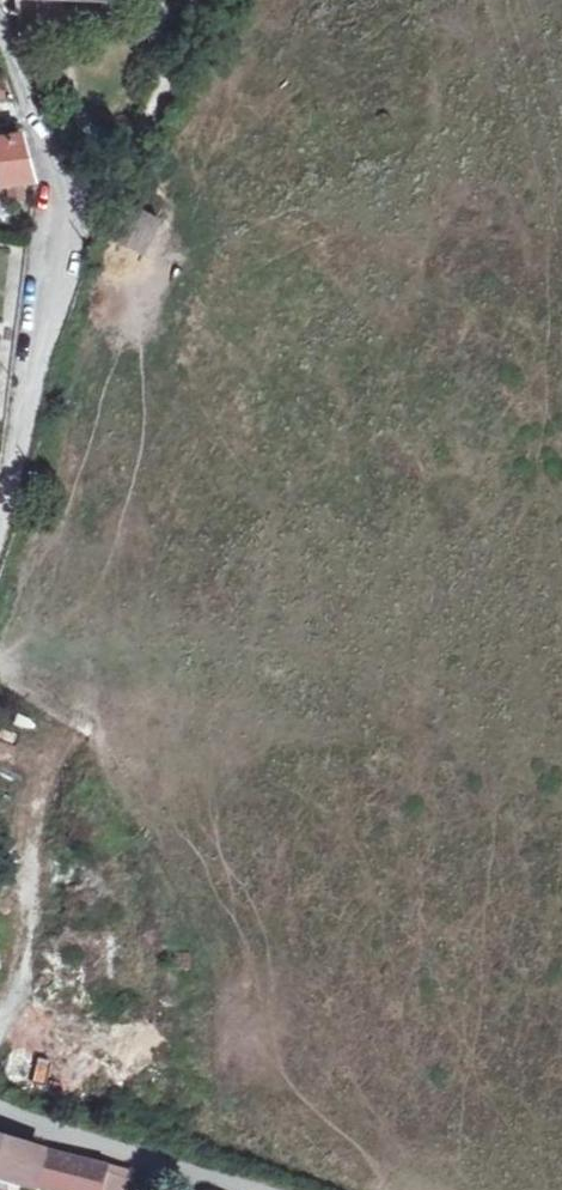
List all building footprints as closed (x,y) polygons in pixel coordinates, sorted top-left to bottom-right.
[(36,182),(25,134),(0,139),(0,187),(36,182)] [(62,1080),(59,1042),(39,1044),(37,1030),(5,1033),(10,1085),(62,1080)] [(42,1149),(0,1136),(0,1173),(34,1182),(42,1149)] [(42,1149),(34,1182),(64,1189),(122,1189),(127,1170),(42,1149)]
